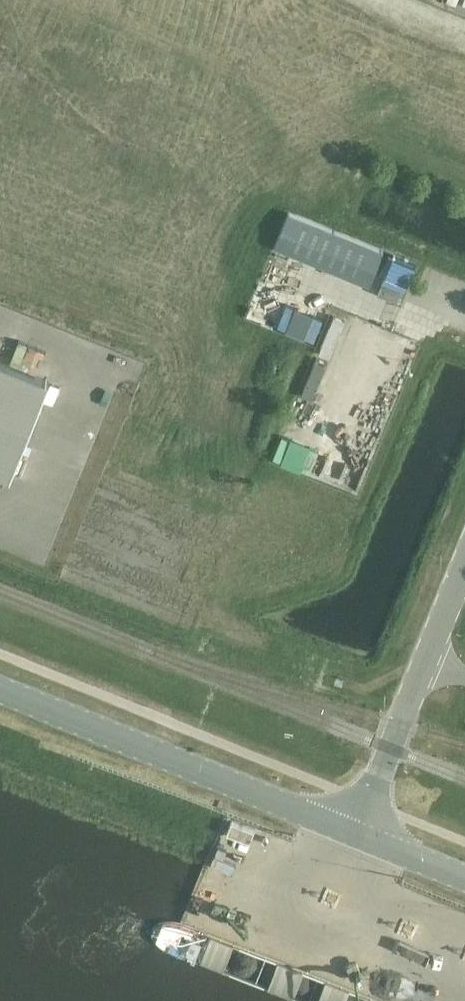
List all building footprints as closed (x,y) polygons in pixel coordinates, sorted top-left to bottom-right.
[(290,212),(275,246),(371,286),(385,251),(290,212)] [(383,282),(379,293),(397,301),(402,290),(405,291),(416,264),(394,255),(383,282)] [(287,304),(278,326),(287,330),(296,307),(287,304)] [(315,315),(306,338),(315,341),(324,319),(315,315)] [(334,316),(319,352),(331,357),(345,320),(334,316)] [(317,357),(302,395),(313,399),(328,362),(317,357)] [(49,382),(0,362),(0,483),(3,484),(7,475),(10,476),(49,382)] [(283,436),(274,458),(283,462),(292,439),(283,436)] [(310,447),(302,469),(310,473),(319,450),(310,447)] [(229,831),(240,835),(244,826),(233,821),(229,831)]
